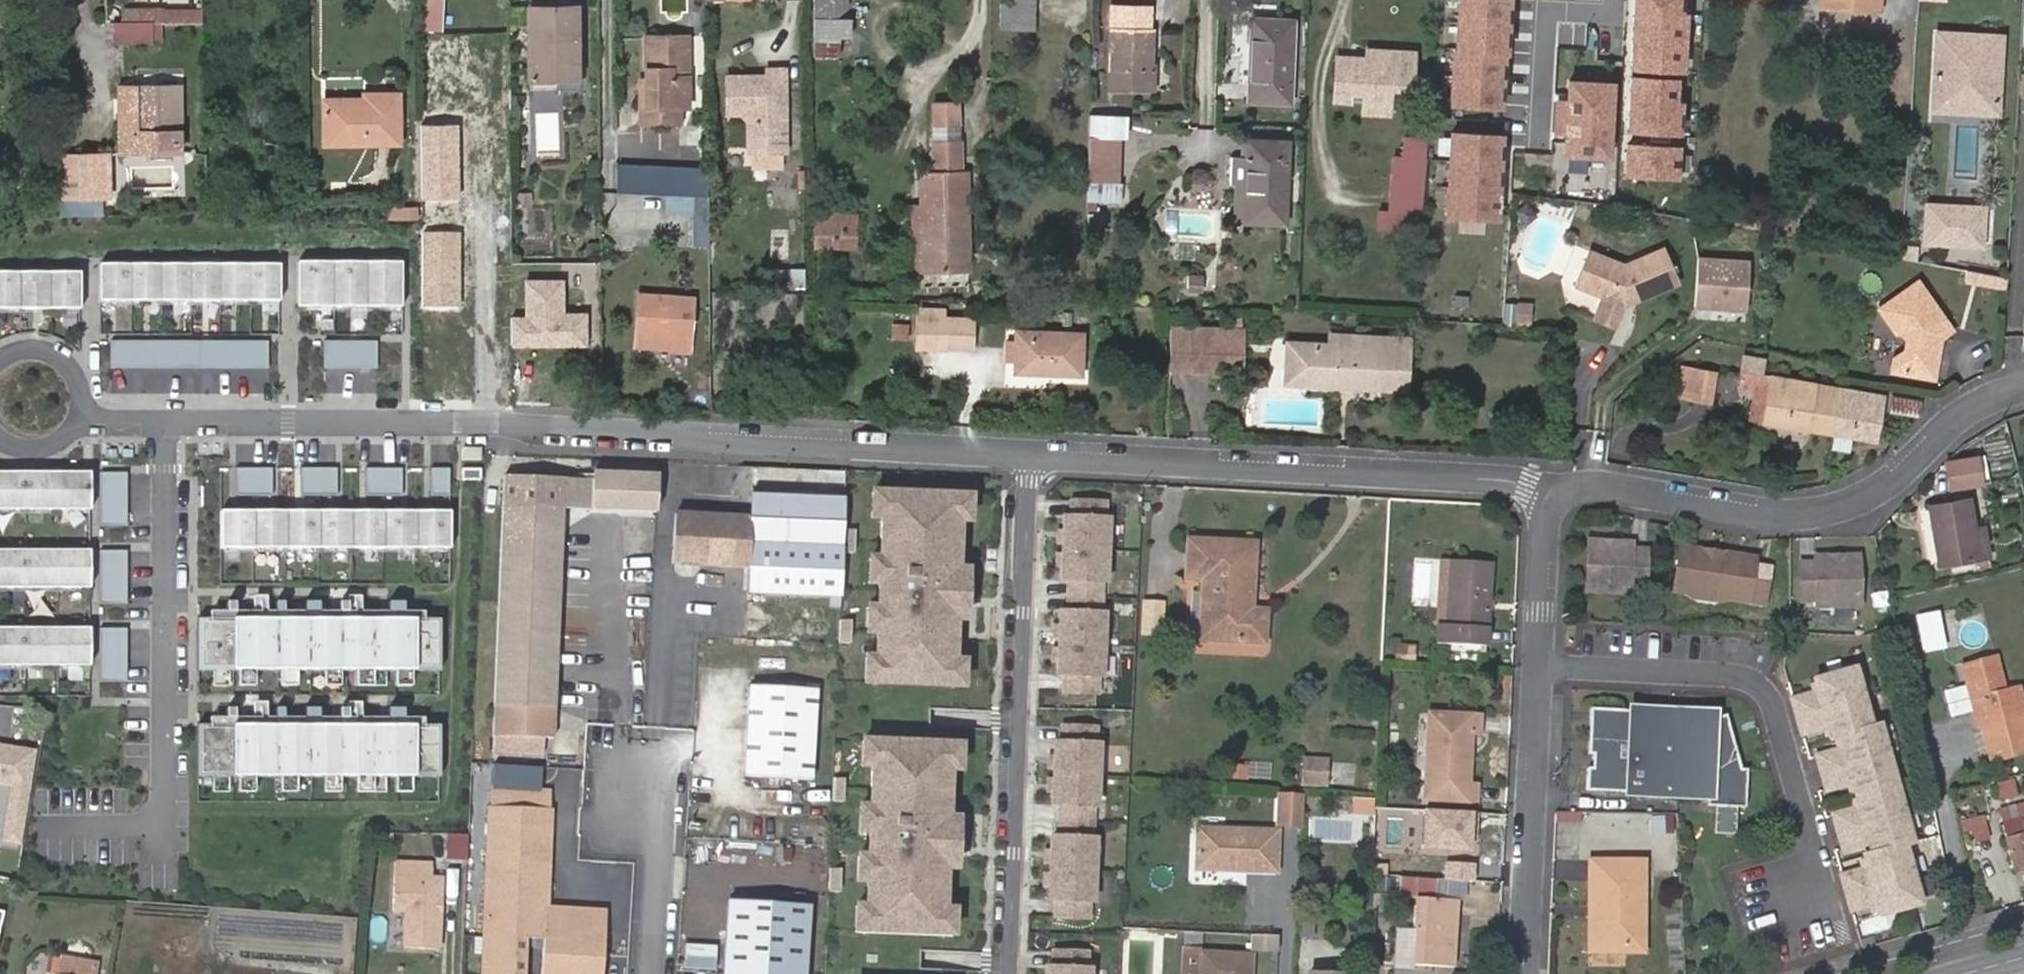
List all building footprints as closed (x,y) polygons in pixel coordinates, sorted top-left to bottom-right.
[(429,12),(438,12),(437,0),(429,0),(429,12)] [(836,4),(836,19),(848,19),(849,0),(815,0),(815,5),(836,4)] [(1038,31),(1038,0),(1013,0),(1014,30),(1038,31)] [(1451,104),(1500,106),(1503,53),(1501,53),(1504,0),(1456,0),(1451,104)] [(1685,14),(1679,14),(1680,0),(1636,0),(1632,67),(1681,70),(1685,14)] [(836,4),(815,5),(815,19),(836,19),(836,4)] [(529,77),(576,76),(576,7),(529,7),(529,77)] [(1156,66),(1152,66),(1153,30),(1149,30),(1150,8),(1112,7),(1110,88),(1155,89),(1156,66)] [(204,22),(203,8),(121,9),(121,23),(160,23),(204,22)] [(836,19),(815,19),(815,58),(840,58),(840,42),(851,42),(851,18),(848,19),(836,19)] [(1249,101),(1289,102),(1292,20),(1253,18),(1249,101)] [(161,43),(160,23),(121,23),(114,23),(114,43),(161,43)] [(2002,37),(1937,33),(1932,110),(1997,114),(2002,37)] [(647,109),(639,109),(639,124),(680,125),(680,110),(688,109),(688,34),(647,34),(647,78),(647,109)] [(1355,61),(1338,60),(1335,103),(1352,104),(1353,96),(1364,96),(1364,104),(1364,106),(1389,108),(1390,92),(1413,93),(1415,55),(1367,53),(1367,62),(1366,70),(1355,69),(1355,61)] [(1367,62),(1355,61),(1355,69),(1366,70),(1367,62)] [(789,148),(788,70),(771,69),(771,77),(728,77),(728,111),(747,111),(753,115),(753,149),(783,148),(789,148)] [(1678,133),(1680,104),(1674,103),(1675,79),(1631,77),(1628,130),(1678,133)] [(639,78),(639,109),(647,109),(647,78),(639,78)] [(1612,84),(1568,81),(1567,102),(1557,102),(1555,133),(1565,133),(1564,154),(1608,157),(1612,84)] [(133,131),(123,132),(123,151),(183,151),(182,83),(132,84),(133,131)] [(122,85),(123,132),(133,131),(132,84),(122,85)] [(325,100),(325,143),(399,142),(398,94),(365,95),(365,99),(325,100)] [(1364,96),(1353,96),(1352,104),(1364,104),(1364,96)] [(959,104),(934,105),(935,124),(960,124),(959,104)] [(535,110),(533,156),(559,157),(560,110),(535,110)] [(1996,127),(1997,114),(1932,110),(1932,123),(1996,127)] [(1090,113),(1089,138),(1119,140),(1121,115),(1090,113)] [(459,124),(421,124),(421,200),(459,200),(459,124)] [(702,131),(688,131),(687,144),(702,144),(702,131)] [(1499,136),(1449,133),(1444,215),(1494,218),(1499,136)] [(1119,140),(1089,138),(1088,178),(1118,180),(1119,140)] [(1245,221),(1283,223),(1287,142),(1248,140),(1247,159),(1245,221)] [(1378,231),(1420,233),(1425,143),(1404,142),(1403,162),(1392,161),(1389,214),(1379,213),(1378,231)] [(936,174),(962,173),(960,143),(935,144),(936,174)] [(1676,177),(1677,148),(1627,145),(1625,174),(1676,177)] [(783,148),(753,149),(754,166),(784,166),(783,148)] [(63,194),(106,194),(106,156),(63,157),(63,194)] [(1236,158),(1234,221),(1245,221),(1247,159),(1236,158)] [(657,167),(621,165),(620,193),(671,195),(671,185),(670,182),(667,176),(662,169),(657,167)] [(709,169),(688,168),(687,188),(709,189),(709,169)] [(920,175),(921,205),(921,206),(922,221),(914,221),(915,272),(970,269),(968,173),(962,173),(936,174),(920,175)] [(106,194),(63,194),(58,218),(106,215),(106,194)] [(694,197),(666,196),(666,213),(693,214),(694,197)] [(1926,218),(1982,221),(1983,208),(1927,204),(1926,218)] [(921,206),(921,205),(913,206),(914,221),(922,221),(921,206)] [(418,206),(387,206),(387,220),(418,220),(418,206)] [(857,213),(817,212),(815,247),(856,248),(857,213)] [(1926,218),(1924,243),(1981,246),(1982,221),(1926,218)] [(463,232),(425,232),(425,308),(463,308),(463,232)] [(1621,267),(1587,253),(1573,288),(1600,299),(1591,321),(1612,330),(1622,303),(1632,299),(1638,301),(1675,285),(1660,251),(1621,267)] [(1694,308),(1748,311),(1752,257),(1698,254),(1694,308)] [(401,263),(296,263),(296,309),(401,309),(401,263)] [(280,265),(99,265),(99,301),(280,302),(280,265)] [(804,269),(770,268),(770,285),(803,286),(804,269)] [(0,271),(0,310),(80,311),(81,272),(0,271)] [(2007,278),(1978,273),(1967,271),(1965,282),(2006,289),(2007,278)] [(1187,272),(1188,290),(1204,289),(1204,272),(1187,272)] [(510,316),(510,347),(587,348),(587,313),(566,313),(566,279),(525,279),(524,316),(510,316)] [(1881,310),(1894,329),(1931,335),(1942,337),(1951,331),(1918,283),(1881,310)] [(690,354),(694,299),(639,295),(637,346),(673,348),(673,353),(690,354)] [(1503,306),(1502,326),(1521,328),(1523,308),(1503,306)] [(920,307),(920,317),(945,317),(946,308),(920,307)] [(945,317),(920,317),(918,317),(917,347),(974,348),(974,318),(945,317)] [(891,338),(907,340),(909,324),(893,322),(891,338)] [(1190,363),(1217,364),(1219,329),(1192,328),(1171,327),(1169,363),(1190,363)] [(1217,364),(1217,373),(1225,374),(1227,329),(1219,329),(1217,364)] [(1227,329),(1225,374),(1241,375),(1243,330),(1227,329)] [(1931,335),(1894,329),(1896,331),(1903,333),(1906,342),(1904,353),(1894,360),(1892,372),(1934,379),(1936,365),(1931,358),(1932,345),(1939,340),(1942,337),(1931,335)] [(1018,332),(1017,358),(1082,360),(1083,334),(1018,332)] [(1330,346),(1289,344),(1286,381),(1408,387),(1410,350),(1388,349),(1389,338),(1330,334),(1330,346)] [(269,341),(110,341),(110,369),(269,370),(269,341)] [(377,370),(377,342),(323,341),(323,369),(377,370)] [(1082,360),(1017,358),(1016,371),(1081,373),(1082,360)] [(1169,370),(1217,373),(1217,364),(1190,363),(1169,363),(1169,370)] [(1678,396),(1693,398),(1697,370),(1682,367),(1678,396)] [(1697,370),(1693,398),(1710,401),(1715,373),(1697,370)] [(1834,434),(1841,390),(1781,380),(1768,377),(1761,423),(1834,434)] [(1882,397),(1841,390),(1834,434),(1852,437),(1875,441),(1882,397)] [(1922,400),(1891,396),(1889,416),(1919,419),(1922,400)] [(1852,437),(1834,434),(1832,449),(1849,451),(1852,437)] [(481,460),(481,449),(462,448),(461,460),(481,460)] [(1981,484),(1976,457),(1946,463),(1950,488),(1981,484)] [(272,496),(272,468),(235,468),(236,497),(272,496)] [(337,496),(337,468),(300,468),(300,496),(337,496)] [(402,468),(365,468),(365,496),(402,496),(402,468)] [(450,497),(450,468),(430,468),(430,496),(450,497)] [(481,480),(481,468),(461,468),(461,480),(481,480)] [(0,472),(0,511),(90,511),(91,473),(0,472)] [(127,526),(127,472),(99,472),(99,526),(127,526)] [(503,504),(563,506),(590,507),(592,477),(504,474),(503,504)] [(947,683),(955,494),(878,490),(870,680),(947,683)] [(1107,549),(1109,518),(1105,518),(1106,502),(1074,500),(1073,516),(1065,516),(1064,547),(1107,549)] [(1980,558),(1975,529),(1971,500),(1930,506),(1939,564),(1980,558)] [(563,506),(503,504),(494,734),(554,736),(563,506)] [(450,511),(220,511),(220,550),(450,550),(450,511)] [(751,517),(676,512),(673,562),(748,567),(750,542),(751,517)] [(1985,527),(1975,529),(1980,558),(1990,556),(1985,527)] [(1265,642),(1268,610),(1250,609),(1255,542),(1188,539),(1186,577),(1204,578),(1201,639),(1265,642)] [(1633,542),(1590,540),(1588,589),(1631,591),(1631,584),(1633,548),(1633,542)] [(844,548),(750,542),(748,567),(747,592),(842,598),(844,548)] [(1703,547),(1681,544),(1673,587),(1684,589),(1691,584),(1721,589),(1726,595),(1763,601),(1764,594),(1749,592),(1753,566),(1755,556),(1721,550),(1718,553),(1705,551),(1703,547)] [(1106,580),(1107,549),(1064,547),(1063,566),(1062,578),(1070,579),(1069,595),(1101,596),(1102,580),(1106,580)] [(1648,549),(1633,548),(1631,584),(1646,585),(1648,549)] [(0,550),(0,588),(90,588),(90,550),(0,550)] [(127,604),(127,551),(99,550),(99,604),(127,604)] [(1439,559),(1437,623),(1448,624),(1450,560),(1439,559)] [(1448,624),(1437,623),(1436,643),(1486,645),(1491,562),(1450,560),(1448,624)] [(1817,601),(1817,560),(1802,560),(1802,601),(1817,601)] [(1859,560),(1817,560),(1817,601),(1816,610),(1859,610),(1859,560)] [(1764,594),(1768,568),(1753,566),(1749,592),(1764,594)] [(1103,644),(1104,613),(1101,612),(1101,596),(1069,595),(1068,611),(1061,611),(1059,642),(1103,644)] [(1937,612),(1917,616),(1924,651),(1944,646),(1937,612)] [(440,620),(197,619),(197,672),(440,672),(440,620)] [(841,619),(838,641),(850,643),(853,621),(841,619)] [(0,628),(0,667),(90,667),(91,629),(0,628)] [(127,683),(127,629),(99,629),(99,682),(127,683)] [(1101,675),(1103,644),(1059,642),(1058,667),(1058,673),(1065,673),(1065,690),(1097,691),(1098,675),(1101,675)] [(1963,666),(1980,727),(1985,726),(1993,759),(2023,751),(2023,708),(2018,687),(2004,691),(1996,657),(1963,666)] [(1853,664),(1813,675),(1816,687),(1791,695),(1796,712),(1862,694),(1853,664)] [(819,690),(752,685),(746,775),(813,779),(819,690)] [(1870,724),(1862,694),(1796,712),(1801,730),(1826,724),(1830,735),(1838,733),(1870,724)] [(1592,767),(1591,790),(1712,796),(1711,806),(1749,807),(1751,769),(1745,769),(1730,715),(1717,718),(1717,714),(1663,712),(1665,720),(1652,719),(1652,711),(1594,708),(1592,753),(1598,754),(1597,767),(1592,767)] [(1663,712),(1652,711),(1652,719),(1665,720),(1663,712)] [(1432,713),(1427,799),(1476,803),(1476,785),(1467,784),(1471,731),(1479,732),(1480,716),(1432,713)] [(1870,724),(1838,733),(1841,745),(1816,752),(1821,770),(1887,752),(1878,721),(1870,724)] [(440,726),(196,725),(196,778),(440,778),(440,726)] [(1097,774),(1098,743),(1095,743),(1096,727),(1063,725),(1063,742),(1055,741),(1054,772),(1097,774)] [(1482,737),(1476,737),(1473,780),(1479,780),(1482,737)] [(936,932),(944,742),(867,739),(859,928),(936,932)] [(11,784),(7,806),(24,809),(33,749),(0,743),(0,782),(11,784)] [(1887,752),(1821,770),(1826,788),(1851,781),(1855,793),(1895,782),(1887,752)] [(1329,759),(1303,758),(1303,786),(1328,787),(1329,759)] [(1095,805),(1097,774),(1054,772),(1053,791),(1052,803),(1060,804),(1059,820),(1091,822),(1092,805),(1095,805)] [(1858,805),(1833,812),(1838,830),(1904,812),(1895,782),(1855,793),(1858,805)] [(493,787),(485,973),(526,973),(528,935),(546,936),(544,973),(605,973),(607,908),(547,905),(552,790),(493,787)] [(1302,829),(1304,794),(1276,792),(1273,827),(1302,829)] [(1998,810),(2002,824),(2023,818),(2023,803),(1998,810)] [(22,821),(24,809),(7,806),(6,818),(22,821)] [(1364,810),(1339,809),(1338,820),(1364,821),(1364,810)] [(1475,811),(1426,810),(1425,848),(1474,850),(1475,811)] [(1583,812),(1558,811),(1557,821),(1582,822),(1583,812)] [(1904,812),(1838,830),(1843,848),(1868,841),(1871,853),(1904,843),(1912,841),(1904,812)] [(20,831),(22,821),(6,818),(4,828),(20,831)] [(2002,824),(2015,869),(2023,866),(2023,818),(2002,824)] [(1657,819),(1656,832),(1668,832),(1669,820),(1657,819)] [(1092,869),(1094,838),(1090,838),(1091,822),(1059,820),(1058,837),(1051,836),(1049,867),(1092,869)] [(1274,870),(1276,832),(1199,829),(1198,868),(1274,870)] [(470,840),(450,840),(449,865),(469,865),(470,840)] [(1912,874),(1904,843),(1871,853),(1863,855),(1867,867),(1842,874),(1846,892),(1912,874)] [(434,858),(398,856),(396,905),(409,906),(408,943),(442,944),(444,875),(434,874),(434,858)] [(1600,878),(1596,944),(1648,946),(1648,859),(1593,857),(1592,878),(1600,878)] [(1477,862),(1444,861),(1444,878),(1476,879),(1477,862)] [(1091,900),(1092,869),(1049,867),(1048,892),(1048,898),(1055,898),(1054,915),(1087,916),(1087,900),(1091,900)] [(828,868),(828,891),(840,891),(841,868),(828,868)] [(1912,874),(1846,892),(1852,910),(1877,903),(1880,914),(1920,902),(1912,874)] [(1384,891),(1385,876),(1372,876),(1372,891),(1384,891)] [(1590,944),(1596,944),(1600,878),(1592,878),(1590,944)] [(808,900),(729,897),(725,973),(805,973),(808,900)] [(1447,930),(1449,900),(1417,898),(1415,963),(1452,965),(1454,930),(1447,930)] [(1456,900),(1449,900),(1447,930),(1454,930),(1456,900)] [(1278,953),(1279,935),(1249,934),(1249,952),(1278,953)] [(1085,969),(1082,968),(1083,952),(1050,950),(1050,967),(1042,967),(1042,973),(1085,973),(1085,969)] [(1252,954),(1201,952),(1200,973),(1251,973),(1252,954)] [(684,970),(714,972),(715,958),(685,956),(684,970)]
